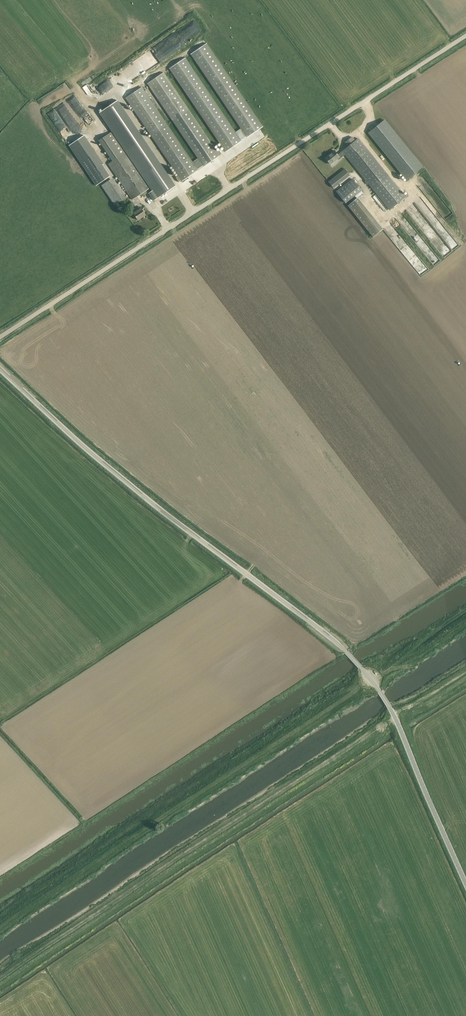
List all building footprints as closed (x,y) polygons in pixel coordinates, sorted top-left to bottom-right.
[(175,47),(201,31),(195,22),(169,38),(175,47)] [(242,131),(236,135),(185,58),(169,69),(225,152),(241,141),(240,140),(246,137),(247,138),(263,127),(206,43),(191,54),(242,131)] [(144,57),(117,73),(121,79),(148,63),(144,57)] [(167,125),(151,135),(182,181),(198,171),(197,170),(203,166),(204,167),(220,156),(163,73),(147,83),(199,160),(193,164),(167,125)] [(103,94),(111,89),(109,87),(119,81),(115,75),(98,86),(103,94)] [(126,98),(151,135),(167,125),(142,87),(141,88),(140,86),(126,95),(127,97),(126,98)] [(118,100),(100,112),(136,165),(138,169),(147,182),(150,187),(153,190),(149,193),(153,201),(175,186),(118,100)] [(80,105),(75,110),(86,120),(91,115),(80,105)] [(53,109),(47,114),(55,123),(60,119),(53,109)] [(423,167),(385,119),(368,133),(406,180),(423,167)] [(136,165),(134,166),(111,132),(98,141),(105,150),(112,161),(107,165),(132,200),(140,195),(142,197),(148,193),(146,191),(150,188),(149,188),(150,187),(147,182),(146,183),(137,170),(138,169),(136,165)] [(96,186),(110,176),(102,165),(104,164),(84,135),(69,146),(96,186)] [(348,146),(342,151),(345,155),(347,157),(346,157),(373,190),(389,210),(405,197),(389,177),(361,142),(358,139),(355,141),(353,139),(352,137),(345,142),(348,146)] [(345,155),(346,157),(347,157),(345,155),(342,151),(341,152),(342,152),(338,155),(334,151),(325,158),(331,165),(338,159),(339,160),(345,155)] [(344,169),(328,182),(334,188),(350,175),(344,169)] [(126,198),(113,178),(102,185),(115,205),(126,198)] [(361,190),(352,179),(336,192),(345,203),(354,195),(361,190)] [(361,202),(357,198),(348,206),(351,210),(361,202)] [(146,215),(140,207),(133,212),(138,220),(146,215)]
